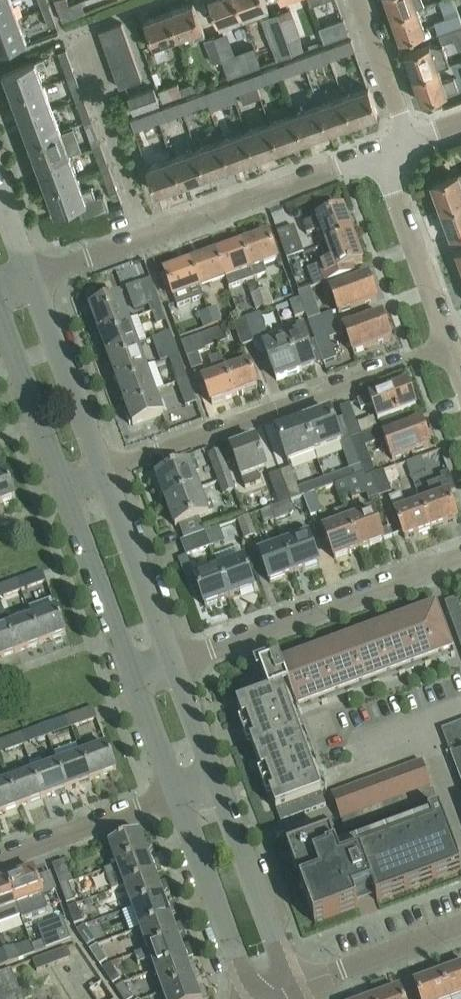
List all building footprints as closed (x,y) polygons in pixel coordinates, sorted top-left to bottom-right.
[(18,15),(12,0),(0,0),(0,22),(18,15)] [(85,11),(81,0),(78,0),(69,3),(58,8),(62,19),(85,11)] [(245,20),(238,0),(209,0),(220,29),(245,20)] [(269,11),(265,0),(238,0),(245,20),(269,11)] [(391,14),(416,5),(415,0),(387,0),(391,14)] [(435,21),(439,32),(460,24),(460,19),(459,12),(454,0),(441,0),(446,17),(435,21)] [(193,2),(169,10),(178,35),(182,34),(192,30),(195,38),(205,34),(202,26),(200,20),(193,2)] [(49,25),(56,23),(49,4),(42,7),(49,25)] [(400,39),(419,32),(425,30),(416,5),(391,14),(400,39)] [(293,53),(304,48),(290,7),(278,11),(293,53)] [(158,58),(168,55),(163,40),(178,35),(169,10),(144,19),(158,58)] [(280,57),(293,53),(278,11),(265,16),(280,57)] [(27,39),(18,15),(0,22),(0,49),(27,39)] [(325,41),(330,39),(348,32),(343,17),(319,26),(325,41)] [(103,40),(125,32),(121,22),(99,30),(103,40)] [(439,32),(442,41),(460,34),(460,24),(439,32)] [(232,53),(224,31),(213,35),(222,59),(223,58),(229,76),(245,70),(238,51),(232,53)] [(107,51),(129,43),(125,32),(103,40),(107,51)] [(213,62),(222,59),(213,35),(204,39),(213,62)] [(351,38),(333,44),(337,55),(355,49),(351,38)] [(438,44),(429,42),(405,51),(413,76),(438,67),(448,63),(441,43),(438,44)] [(111,63),(133,54),(129,43),(107,51),(111,63)] [(332,64),(329,58),(330,58),(326,47),(302,56),(306,67),(314,64),(316,70),(332,64)] [(67,75),(74,72),(66,48),(58,51),(67,75)] [(115,74),(138,66),(133,54),(111,63),(115,74)] [(38,68),(46,65),(43,56),(0,72),(0,73),(3,72),(11,95),(43,83),(38,68)] [(281,76),(306,67),(302,56),(277,65),(281,76)] [(257,84),(281,76),(277,65),(253,74),(257,84)] [(119,86),(142,78),(138,66),(115,74),(119,86)] [(442,79),(440,73),(438,67),(413,76),(422,100),(458,88),(453,75),(442,79)] [(75,98),(83,95),(74,72),(67,75),(75,98)] [(253,74),(235,80),(239,91),(243,103),(261,96),(257,84),(253,74)] [(180,89),(177,82),(158,89),(163,100),(182,93),(197,88),(195,84),(180,89)] [(232,93),(228,82),(204,91),(208,102),(211,109),(236,100),(233,93),(232,93)] [(20,118),(52,106),(43,83),(11,95),(20,118)] [(133,110),(159,101),(153,86),(128,95),(133,110)] [(353,120),(377,111),(368,86),(344,95),(353,120)] [(183,111),(208,102),(204,91),(179,100),(183,111)] [(84,121),(92,119),(83,95),(75,98),(84,121)] [(328,129),(353,120),(344,95),(319,104),(328,129)] [(159,120),(183,111),(179,100),(155,109),(159,120)] [(304,138),(328,129),(319,104),(295,112),(304,138)] [(28,142),(61,130),(52,106),(20,118),(28,142)] [(140,146),(152,141),(146,125),(159,120),(155,109),(130,118),(140,146)] [(279,147),(304,138),(295,112),(270,121),(279,147)] [(93,146),(100,143),(92,119),(84,121),(93,146)] [(255,155),(279,147),(270,121),(246,130),(255,155)] [(37,166),(69,154),(61,130),(28,142),(37,166)] [(230,164),(255,155),(246,130),(221,139),(230,164)] [(206,173),(230,164),(221,139),(197,148),(206,173)] [(101,167),(108,165),(100,143),(93,146),(101,167)] [(181,182),(206,173),(197,148),(172,157),(181,182)] [(45,188),(78,176),(69,154),(37,166),(45,188)] [(157,191),(181,182),(172,157),(147,166),(157,191)] [(110,191),(117,189),(108,165),(101,167),(110,191)] [(460,201),(460,171),(432,182),(441,208),(460,201)] [(78,176),(45,188),(54,211),(51,212),(51,213),(77,204),(82,217),(103,209),(108,207),(103,194),(96,197),(93,186),(83,190),(79,181),(78,176)] [(441,208),(451,234),(460,231),(460,201),(441,208)] [(353,237),(343,209),(303,224),(306,234),(320,230),(326,247),(353,237)] [(287,261),(304,254),(294,227),(277,233),(287,261)] [(254,280),(267,275),(263,265),(276,260),(274,255),(268,236),(266,237),(267,237),(241,246),(254,280)] [(353,237),(326,247),(331,262),(308,270),(314,288),(355,273),(352,265),(363,262),(353,237)] [(254,280),(241,246),(216,256),(224,279),(226,279),(230,289),(254,280)] [(198,289),(224,279),(216,256),(190,265),(198,289)] [(198,289),(190,265),(166,274),(166,273),(165,274),(173,298),(198,289)] [(349,284),(330,291),(338,315),(358,308),(377,301),(376,299),(372,286),(368,277),(349,284)] [(151,312),(152,312),(161,308),(150,279),(140,283),(151,312)] [(256,310),(264,307),(258,292),(259,292),(256,283),(247,286),(256,310)] [(264,307),(273,303),(268,289),(259,292),(258,292),(264,307)] [(98,332),(129,321),(120,297),(89,308),(98,332)] [(306,314),(305,313),(300,299),(289,303),(295,318),(306,314)] [(156,323),(165,320),(161,308),(152,312),(156,323)] [(212,326),(222,323),(216,308),(206,311),(212,326)] [(319,317),(316,309),(305,313),(306,314),(312,334),(336,325),(332,312),(319,317)] [(212,326),(206,311),(199,314),(204,329),(212,326)] [(252,342),(268,337),(260,313),(253,316),(244,320),(252,342)] [(363,322),(344,330),(346,334),(353,353),(391,339),(387,330),(383,317),(382,315),(363,322)] [(241,347),(253,343),(252,342),(244,320),(241,321),(233,323),(241,347)] [(107,355),(137,344),(129,321),(98,332),(107,355)] [(299,373),(314,367),(307,348),(313,346),(304,322),(289,328),(292,336),(286,338),(299,373)] [(323,364),(336,359),(329,339),(340,335),(336,325),(312,334),(323,364)] [(216,345),(228,341),(223,327),(211,332),(216,345)] [(169,358),(178,355),(170,332),(160,335),(169,358)] [(187,358),(206,351),(205,349),(216,345),(211,332),(181,342),(187,358)] [(276,381),(299,373),(286,338),(264,346),(276,381)] [(115,379),(146,367),(137,344),(107,355),(115,379)] [(177,382),(187,379),(178,355),(169,358),(177,382)] [(211,404),(234,396),(225,370),(226,370),(220,356),(209,360),(214,374),(202,379),(211,404)] [(234,396),(257,388),(248,362),(226,370),(225,370),(234,396)] [(124,402),(154,390),(146,367),(115,379),(124,402)] [(185,406),(196,403),(187,379),(177,382),(185,406)] [(369,397),(358,401),(361,410),(372,406),(376,416),(378,421),(397,414),(416,407),(415,405),(411,393),(407,383),(369,397)] [(133,426),(163,415),(154,390),(124,402),(133,426)] [(361,435),(350,404),(340,408),(343,418),(344,418),(351,439),(351,441),(362,437),(361,435)] [(333,422),(330,412),(305,421),(316,453),(341,443),(351,439),(344,418),(343,418),(333,422)] [(288,463),(316,453),(305,421),(276,432),(288,463)] [(403,429),(384,436),(393,459),(411,453),(430,446),(427,436),(422,423),(421,422),(403,429)] [(376,474),(365,446),(379,441),(375,430),(361,435),(362,437),(351,441),(360,465),(361,465),(365,475),(370,473),(371,476),(376,475),(376,474)] [(245,489),(261,483),(258,473),(266,470),(255,439),(230,448),(245,489)] [(218,482),(231,477),(221,451),(208,456),(218,482)] [(199,472),(195,462),(190,464),(156,476),(165,501),(200,489),(194,474),(199,472)] [(379,498),(392,493),(388,482),(400,478),(412,474),(407,462),(376,474),(376,475),(371,476),(379,498)] [(335,485),(365,475),(361,465),(360,465),(325,478),(328,487),(335,484),(335,485)] [(290,468),(280,472),(291,501),(303,496),(314,492),(325,488),(328,487),(325,478),(298,488),(290,468)] [(280,472),(269,476),(280,505),(281,504),(291,501),(280,472)] [(432,529),(457,520),(448,494),(455,491),(448,472),(440,475),(442,480),(427,485),(432,500),(423,503),(432,529)] [(15,498),(10,485),(6,473),(0,475),(0,504),(15,498)] [(379,498),(371,476),(370,473),(365,475),(335,485),(339,497),(349,494),(351,500),(366,495),(368,501),(379,498)] [(222,495),(236,490),(231,477),(218,482),(222,495)] [(205,503),(200,489),(165,501),(175,527),(214,512),(210,501),(205,503)] [(310,517),(322,512),(314,492),(303,496),(310,517)] [(407,509),(402,494),(389,499),(404,539),(432,529),(423,503),(407,509)] [(280,505),(271,508),(276,521),(285,517),(281,504),(280,505)] [(271,508),(260,512),(260,513),(265,525),(276,521),(271,508)] [(334,559),(359,550),(344,508),(333,512),(338,525),(324,530),(334,559)] [(344,508),(359,550),(384,541),(373,512),(360,517),(358,509),(346,513),(345,508),(344,508)] [(244,540),(256,536),(249,516),(237,521),(244,540)] [(295,574),(319,565),(306,528),(281,536),(284,544),(295,574)] [(213,549),(229,543),(224,529),(208,534),(213,549)] [(186,556),(211,547),(210,545),(205,532),(180,541),(186,556)] [(269,583),(295,574),(284,544),(259,554),(269,583)] [(230,598),(254,589),(243,559),(219,568),(230,598)] [(205,607),(230,598),(219,568),(194,577),(205,607)] [(19,591),(46,581),(42,571),(16,580),(19,591)] [(0,586),(0,593),(2,598),(19,591),(16,580),(0,586)] [(447,609),(460,604),(458,597),(444,602),(447,609)] [(460,611),(460,605),(460,604),(447,609),(449,616),(460,611)] [(296,708),(453,650),(436,605),(420,611),(422,615),(400,623),(398,619),(368,630),(370,634),(348,642),(347,638),(317,649),(318,653),(296,661),(295,657),(280,663),(280,660),(260,668),(259,668),(261,671),(269,693),(246,701),(237,705),(243,720),(246,719),(254,741),(251,742),(262,772),(266,771),(274,793),(270,794),(276,810),(283,807),(291,804),(298,802),(306,799),(313,796),(321,793),(287,702),(293,700),(296,708)] [(39,644),(66,635),(57,609),(30,619),(39,644)] [(460,619),(460,611),(449,616),(452,622),(460,619)] [(17,653),(39,644),(30,619),(7,628),(17,653)] [(460,627),(460,619),(452,622),(454,629),(460,627)] [(17,653),(7,628),(0,630),(0,659),(17,653)] [(75,714),(73,714),(77,726),(97,719),(93,707),(77,713),(75,714)] [(68,716),(46,724),(51,736),(72,728),(68,716)] [(460,745),(460,722),(452,725),(460,746),(460,745)] [(449,750),(460,746),(452,725),(441,729),(449,750)] [(42,726),(22,733),(27,745),(46,737),(42,726)] [(0,741),(0,744),(3,753),(22,746),(17,735),(0,741)] [(92,780),(116,771),(107,746),(82,755),(92,780)] [(450,753),(460,783),(460,749),(450,753)] [(65,790),(92,780),(82,755),(56,765),(65,790)] [(41,760),(30,764),(33,773),(32,774),(41,799),(65,790),(56,765),(44,769),(41,760)] [(414,774),(425,770),(422,761),(410,765),(414,774)] [(417,783),(414,774),(410,765),(399,769),(409,796),(420,792),(417,783)] [(397,800),(409,796),(399,769),(388,773),(397,800)] [(417,783),(428,779),(425,770),(414,774),(417,783)] [(386,804),(397,800),(388,773),(376,778),(386,804)] [(18,807),(41,799),(32,774),(8,782),(18,807)] [(375,808),(386,804),(376,778),(365,782),(375,808)] [(420,792),(429,788),(431,787),(428,779),(417,783),(420,792)] [(18,807),(8,782),(0,785),(0,814),(18,807)] [(363,812),(375,808),(365,782),(354,786),(363,812)] [(352,817),(363,812),(354,786),(342,790),(345,799),(348,808),(352,817)] [(429,788),(420,792),(409,796),(397,800),(386,804),(375,808),(363,812),(352,817),(342,820),(343,823),(342,824),(345,832),(435,798),(432,790),(431,791),(429,788)] [(334,803),(345,799),(342,790),(331,794),(334,803)] [(318,808),(326,806),(321,793),(313,796),(318,808)] [(306,799),(311,811),(318,808),(313,796),(306,799)] [(298,802),(303,814),(311,811),(306,799),(298,802)] [(338,812),(348,808),(345,799),(334,803),(338,812)] [(295,817),(303,814),(298,802),(291,804),(295,817)] [(283,807),(288,820),(295,817),(291,804),(283,807)] [(276,810),(280,822),(288,820),(283,807),(276,810)] [(341,821),(342,820),(352,817),(348,808),(338,812),(341,821)] [(377,901),(460,870),(460,869),(440,811),(429,815),(433,826),(359,853),(361,858),(373,890),(377,901)] [(341,865),(331,837),(337,835),(331,820),(294,834),(299,846),(287,850),(315,924),(358,908),(354,897),(373,890),(361,858),(341,865)] [(145,848),(140,834),(141,834),(140,833),(108,844),(116,868),(148,856),(148,855),(155,852),(152,846),(145,848)] [(153,869),(148,856),(116,868),(124,888),(156,876),(162,873),(160,866),(153,869)] [(60,888),(70,885),(73,883),(65,860),(52,865),(60,888)] [(22,920),(48,910),(43,897),(33,869),(7,879),(21,916),(22,920)] [(161,890),(156,876),(124,888),(132,909),(163,897),(170,894),(167,887),(161,890)] [(7,879),(0,882),(0,924),(21,916),(7,879)] [(67,905),(76,902),(70,885),(60,888),(67,905)] [(169,911),(163,897),(132,909),(139,930),(171,918),(178,915),(175,909),(169,911)] [(75,926),(83,923),(77,906),(69,909),(75,926)] [(63,918),(38,928),(46,949),(71,940),(63,918)] [(176,932),(171,918),(139,930),(147,951),(179,939),(186,936),(183,930),(176,932)] [(87,947),(95,941),(85,926),(76,932),(87,947)] [(184,953),(179,939),(147,951),(155,972),(187,961),(187,960),(193,957),(190,951),(184,953)] [(14,946),(4,950),(9,964),(19,960),(14,946)] [(100,966),(108,960),(98,946),(90,951),(100,966)] [(50,966),(71,959),(67,948),(46,956),(50,966)] [(9,964),(4,950),(0,952),(0,967),(9,964)] [(36,972),(50,966),(46,956),(32,961),(36,972)] [(192,974),(187,961),(155,972),(162,993),(194,981),(201,978),(198,972),(192,974)] [(112,985),(120,979),(110,965),(102,970),(112,985)] [(441,974),(450,998),(455,998),(460,997),(460,966),(441,974)] [(16,981),(11,969),(0,973),(0,986),(16,981)] [(441,974),(414,984),(420,998),(450,998),(441,974)] [(0,986),(0,998),(2,998),(21,992),(16,981),(0,986)] [(194,981),(162,993),(165,998),(209,998),(206,993),(200,995),(194,981)] [(102,983),(92,990),(89,992),(94,998),(113,998),(102,983)] [(123,984),(115,989),(122,998),(133,998),(123,984)] [(399,989),(372,998),(403,998),(399,989)]
